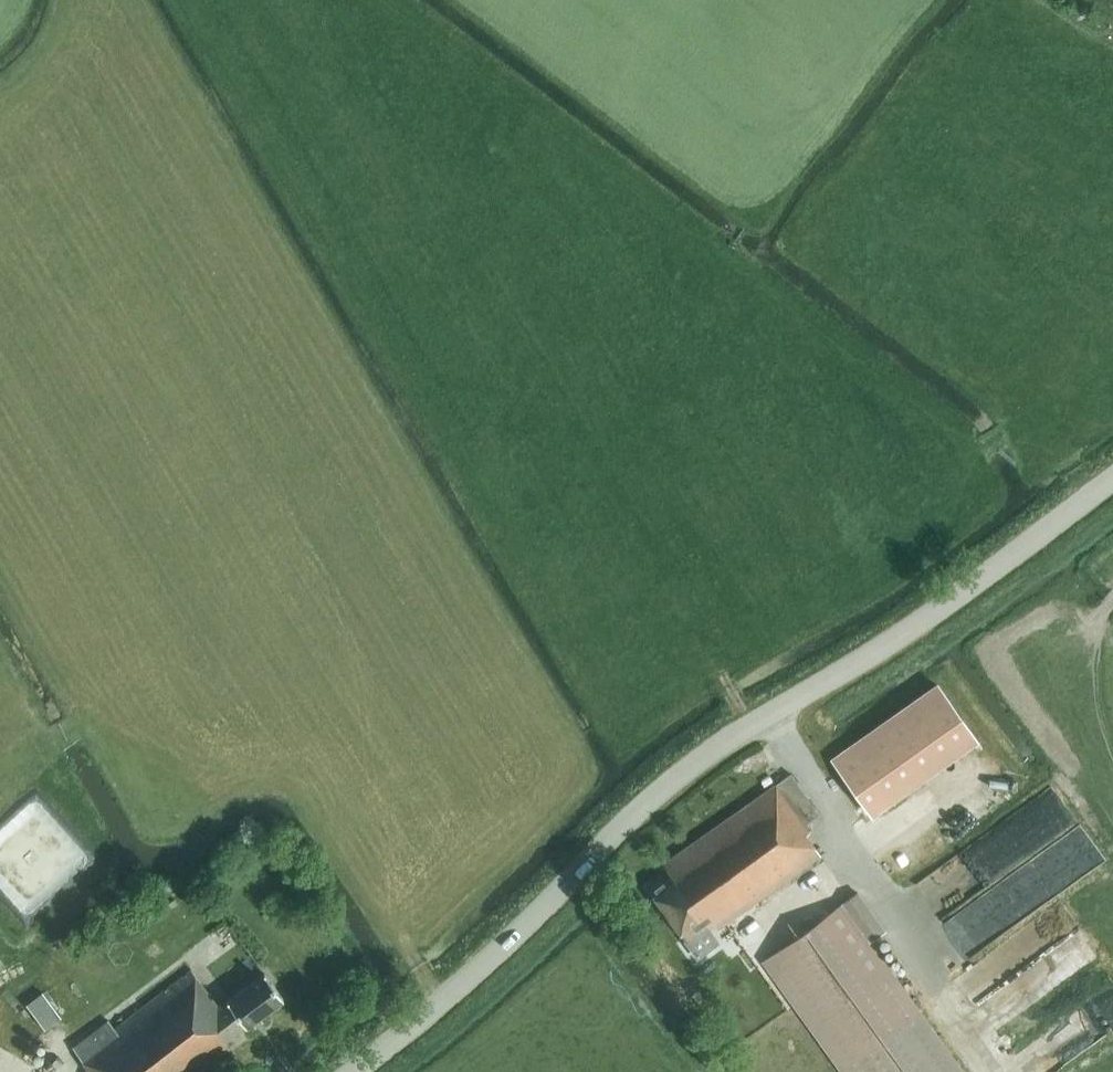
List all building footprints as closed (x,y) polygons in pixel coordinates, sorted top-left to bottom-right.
[(937,685),(832,760),(870,814),(976,739),(937,685)] [(714,924),(717,929),(820,856),(805,835),(809,832),(804,824),(818,814),(790,773),(662,864),(667,872),(646,887),(685,940),(705,926),(707,929),(714,924)] [(1086,820),(1039,849),(1062,885),(1108,856),(1086,820)] [(764,960),(844,1071),(965,1071),(870,942),(885,931),(857,892),(764,960)] [(282,998),(263,973),(217,1007),(189,971),(113,1030),(106,1022),(71,1049),(88,1071),(198,1071),(229,1048),(224,1041),(282,998)]
